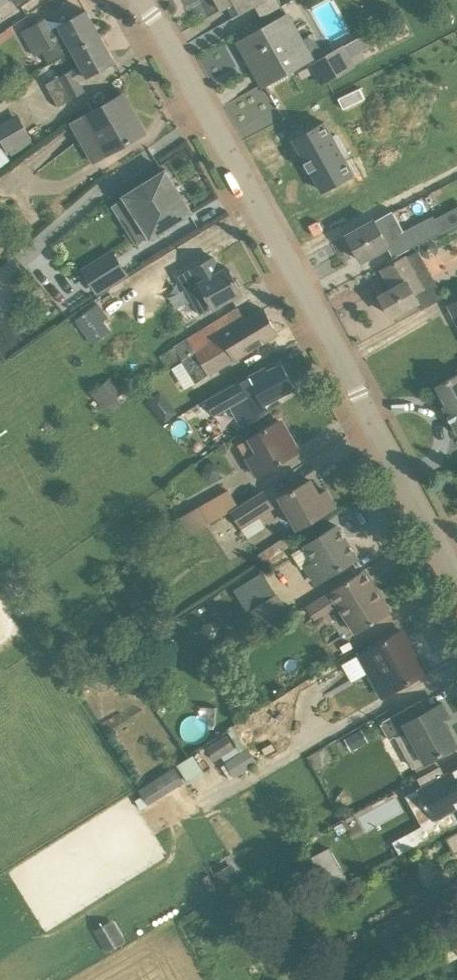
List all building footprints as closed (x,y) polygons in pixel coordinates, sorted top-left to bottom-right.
[(221,10),(227,7),(233,19),(269,0),(215,0),(221,10)] [(51,63),(73,51),(101,36),(87,10),(59,25),(59,26),(52,30),(45,19),(22,31),(35,55),(44,50),(51,63)] [(263,85),(312,58),(288,14),(239,42),(239,43),(243,41),(258,68),(255,70),(263,85)] [(114,62),(101,36),(73,51),(80,65),(46,84),(58,106),(85,91),(79,80),(87,76),(87,77),(114,62)] [(343,45),(310,63),(322,84),(356,65),(351,56),(368,47),(362,36),(344,46),(343,45)] [(146,133),(124,94),(71,123),(94,162),(146,133)] [(325,113),(293,130),(308,156),(304,158),(316,183),(321,180),(335,205),(367,186),(351,159),(355,157),(344,137),(340,140),(325,113)] [(0,125),(0,136),(9,151),(31,138),(18,115),(0,125)] [(193,211),(166,169),(124,196),(151,238),(193,211)] [(422,221),(404,231),(393,210),(375,220),(375,219),(347,235),(362,261),(403,238),(409,249),(431,237),(422,221)] [(421,309),(433,303),(443,298),(416,251),(384,269),(394,288),(381,295),(393,316),(417,302),(421,309)] [(97,292),(127,273),(113,252),(84,270),(97,292)] [(179,275),(188,291),(200,284),(213,308),(241,292),(239,288),(241,287),(237,279),(235,280),(228,268),(221,272),(213,257),(179,275)] [(75,320),(85,334),(103,321),(108,317),(98,304),(75,320)] [(264,309),(255,314),(245,319),(174,364),(187,385),(208,373),(278,333),(264,309)] [(169,367),(174,364),(245,319),(240,310),(162,355),(169,367)] [(251,377),(242,382),(207,401),(214,413),(257,390),(265,404),(295,388),(282,364),(267,372),(265,369),(250,377),(251,377)] [(438,385),(441,390),(436,393),(456,431),(456,374),(438,385)] [(111,377),(92,395),(106,410),(108,408),(113,413),(123,403),(118,398),(125,391),(111,377)] [(151,382),(139,390),(145,399),(157,391),(151,382)] [(239,444),(257,475),(286,458),(285,455),(299,447),(290,433),(288,435),(280,421),(239,444)] [(298,528),(301,526),(335,507),(326,490),(319,495),(311,480),(281,497),(298,528)] [(229,512),(238,506),(229,490),(179,518),(189,534),(229,512)] [(262,491),(238,506),(229,512),(239,529),(258,517),(273,507),(262,491)] [(306,566),(317,583),(357,557),(337,525),(306,545),(316,561),(306,566)] [(339,604),(357,633),(391,611),(378,591),(375,593),(361,571),(306,606),(315,620),(339,604)] [(277,593),(247,613),(261,634),(291,615),(277,593)] [(233,651),(241,635),(230,630),(222,646),(233,651)] [(403,631),(361,655),(384,696),(423,674),(410,651),(414,649),(403,631)] [(424,762),(456,745),(456,744),(444,719),(450,715),(443,703),(428,711),(422,700),(380,722),(389,739),(406,730),(424,762)] [(356,744),(358,748),(368,742),(361,729),(345,738),(350,748),(356,744)] [(227,734),(206,748),(215,761),(235,748),(227,734)] [(328,744),(307,757),(315,769),(336,757),(328,744)] [(241,752),(224,763),(234,778),(258,762),(248,748),(247,748),(241,752)] [(189,781),(205,772),(194,753),(177,763),(189,781)] [(147,804),(182,779),(172,765),(137,790),(147,804)] [(445,774),(440,766),(418,778),(423,786),(418,789),(435,821),(456,809),(456,768),(445,774)] [(430,822),(393,841),(400,854),(437,834),(430,822)] [(446,837),(447,839),(453,850),(455,852),(456,851),(456,831),(446,837)] [(222,886),(239,876),(231,863),(215,873),(222,886)] [(348,880),(342,870),(324,879),(330,890),(348,880)] [(382,943),(435,914),(427,898),(373,928),(382,943)] [(113,920),(95,931),(107,952),(125,941),(113,920)]
